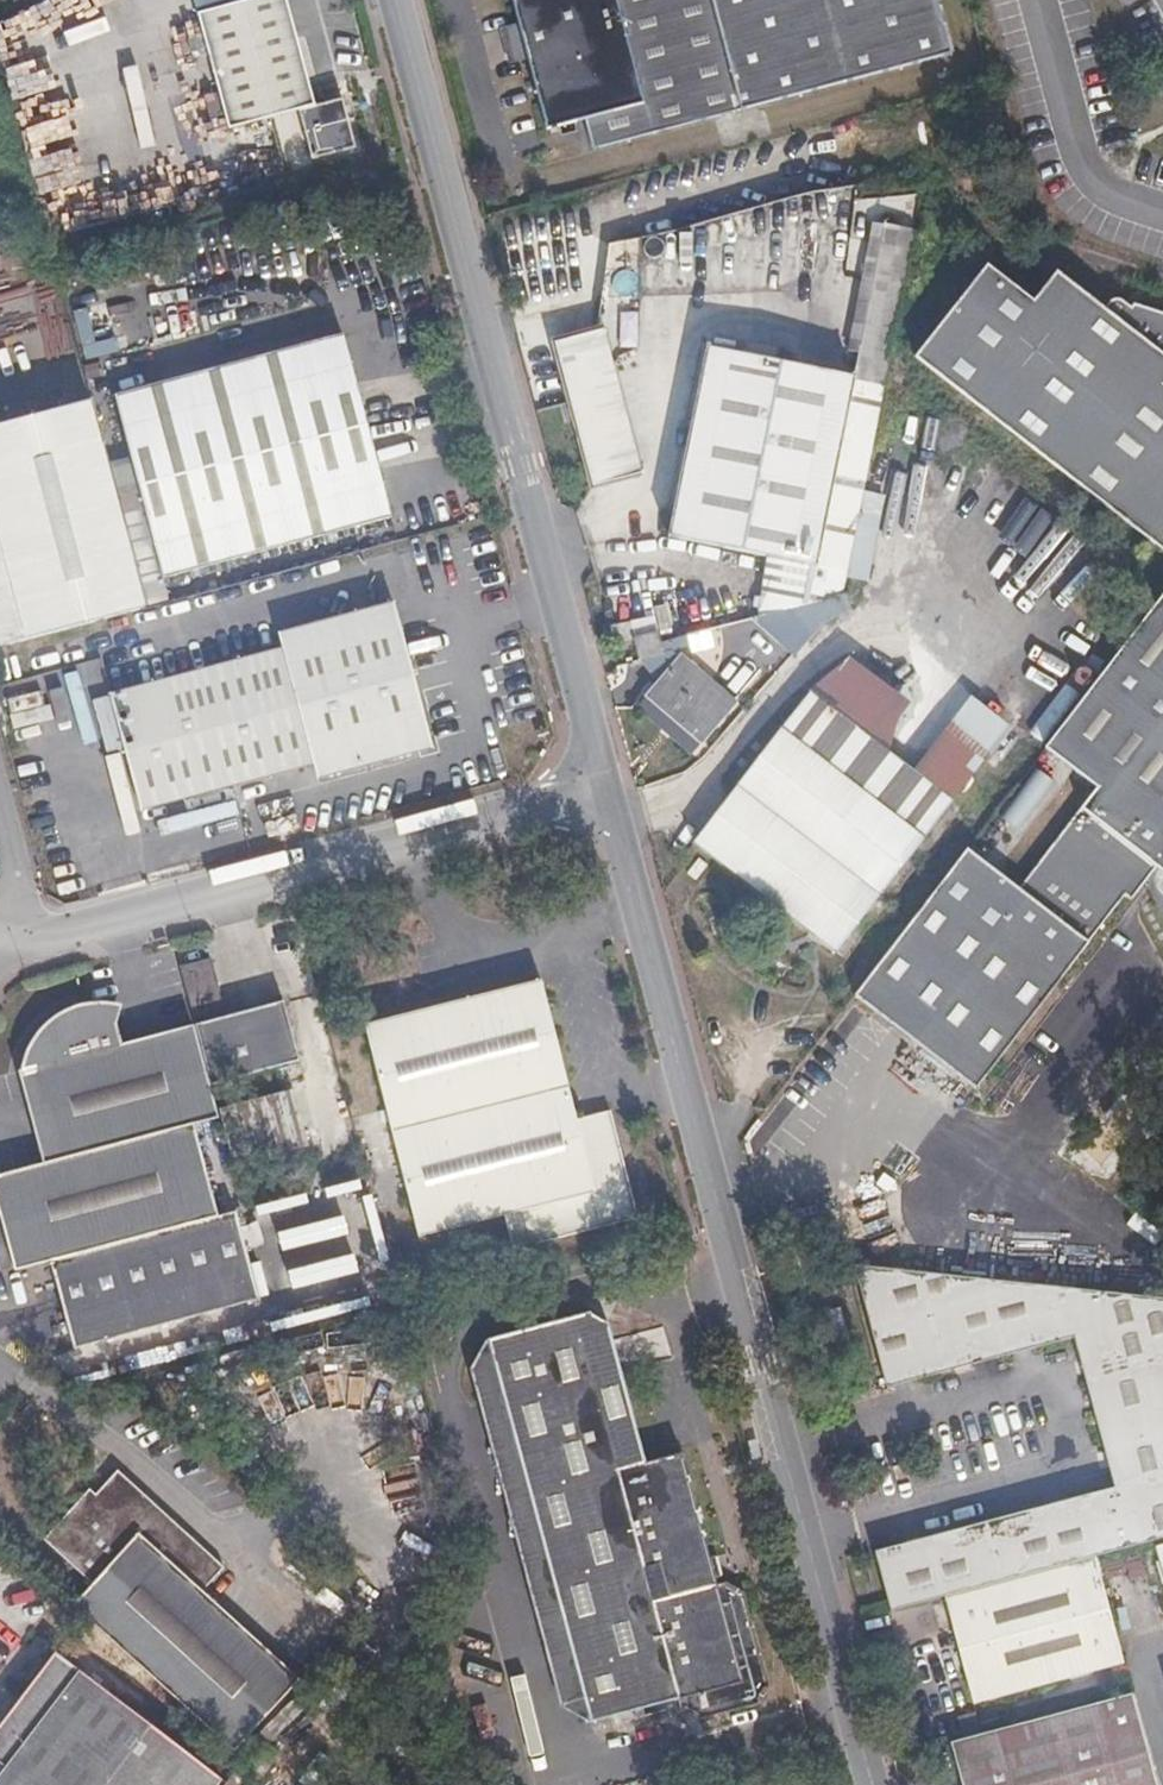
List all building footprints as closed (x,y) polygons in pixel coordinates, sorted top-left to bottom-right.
[(228,129),(298,111),(311,161),(356,149),(343,99),(314,106),(287,0),(253,0),(198,14),(228,129)] [(522,23),(523,27),(510,31),(518,62),(531,59),(532,62),(550,129),(585,119),(592,148),(947,51),(934,0),(516,0),(522,23)] [(512,68),(532,62),(531,59),(518,62),(510,31),(523,27),(522,23),(502,29),(512,68)] [(1142,308),(1139,310),(1137,308),(1107,315),(1060,278),(1037,307),(991,270),(920,362),(1162,553),(1162,314),(1142,308)] [(894,341),(902,302),(870,296),(854,375),(885,382),(894,341)] [(595,486),(641,473),(603,329),(557,341),(595,486)] [(172,570),(403,513),(358,332),(127,390),(172,570)] [(843,577),(885,382),(854,375),(706,346),(667,536),(814,566),(813,571),(843,577)] [(148,604),(94,397),(0,422),(0,641),(148,604)] [(1049,742),(1103,782),(1023,882),(971,843),(857,990),(979,1084),(1131,892),(1138,897),(1162,864),(1162,593),(1049,742)] [(143,807),(316,764),(320,778),(436,749),(409,642),(400,606),(284,635),(287,649),(115,692),(143,807)] [(608,627),(612,643),(632,638),(634,638),(630,622),(608,627)] [(632,638),(638,659),(663,652),(660,641),(657,631),(634,638),(632,638)] [(680,655),(646,695),(701,741),(734,702),(680,655)] [(984,753),(961,736),(949,726),(913,771),(885,751),(889,747),(894,723),(892,689),(850,657),(808,691),(693,841),(834,949),(984,753)] [(972,721),(961,736),(984,753),(995,739),(972,721)] [(687,872),(696,878),(707,865),(698,857),(687,872)] [(212,949),(183,956),(197,1011),(214,1076),(302,1052),(287,991),(228,1007),(212,949)] [(617,1172),(624,1163),(610,1108),(577,1117),(542,978),(364,1023),(418,1235),(504,1213),(514,1247),(637,1216),(631,1191),(619,1184),(617,1172)] [(83,995),(117,1006),(120,995),(114,994),(90,994),(83,995)] [(38,1149),(39,1156),(196,1118),(223,1111),(221,1101),(214,1076),(197,1011),(120,1034),(115,1015),(117,1006),(83,995),(63,1001),(52,1007),(41,1017),(36,1022),(27,1036),(21,1048),(18,1060),(15,1060),(18,1073),(38,1149)] [(295,1082),(221,1101),(223,1111),(235,1156),(309,1136),(295,1082)] [(0,1165),(0,1225),(9,1262),(47,1253),(219,1210),(196,1118),(39,1156),(0,1165)] [(631,1191),(624,1163),(617,1172),(619,1184),(631,1191)] [(219,1210),(47,1253),(69,1341),(256,1294),(234,1206),(219,1210)] [(359,1258),(362,1269),(374,1265),(371,1254),(359,1258)] [(929,1280),(859,1272),(890,1396),(955,1380),(929,1280)] [(1019,1364),(1000,1288),(929,1280),(955,1380),(1019,1364)] [(1019,1364),(1080,1348),(1067,1295),(1000,1288),(1019,1364)] [(1067,1295),(1080,1348),(1092,1394),(1162,1377),(1162,1307),(1067,1295)] [(715,1578),(709,1557),(681,1452),(645,1462),(605,1319),(588,1311),(488,1338),(471,1370),(481,1405),(506,1405),(505,1493),(531,1494),(530,1583),(554,1583),(554,1673),(574,1674),(579,1677),(593,1726),(670,1705),(674,1717),(690,1726),(764,1706),(775,1688),(750,1594),(728,1581),(717,1585),(715,1578)] [(1162,1430),(1162,1377),(1092,1394),(1105,1445),(1162,1430)] [(1162,1546),(1162,1430),(1105,1445),(1118,1496),(1133,1554),(1162,1546)] [(89,1589),(69,1611),(229,1758),(296,1684),(200,1597),(222,1572),(116,1476),(95,1499),(87,1493),(40,1544),(89,1589)] [(1095,1564),(1133,1554),(1118,1496),(1063,1510),(1078,1569),(1095,1564)] [(1017,1585),(1078,1569),(1063,1510),(1003,1525),(1017,1585)] [(957,1600),(1017,1585),(1003,1525),(942,1540),(957,1600)] [(880,1556),(895,1616),(946,1603),(957,1600),(942,1540),(880,1556)] [(716,1555),(709,1557),(715,1578),(722,1576),(716,1555)] [(1123,1672),(1095,1564),(1078,1569),(1017,1585),(957,1600),(946,1603),(973,1710),(1123,1672)] [(217,1784),(51,1657),(0,1722),(0,1784),(216,1784),(217,1784)] [(1131,1694),(951,1742),(962,1784),(1156,1784),(1131,1694)]
